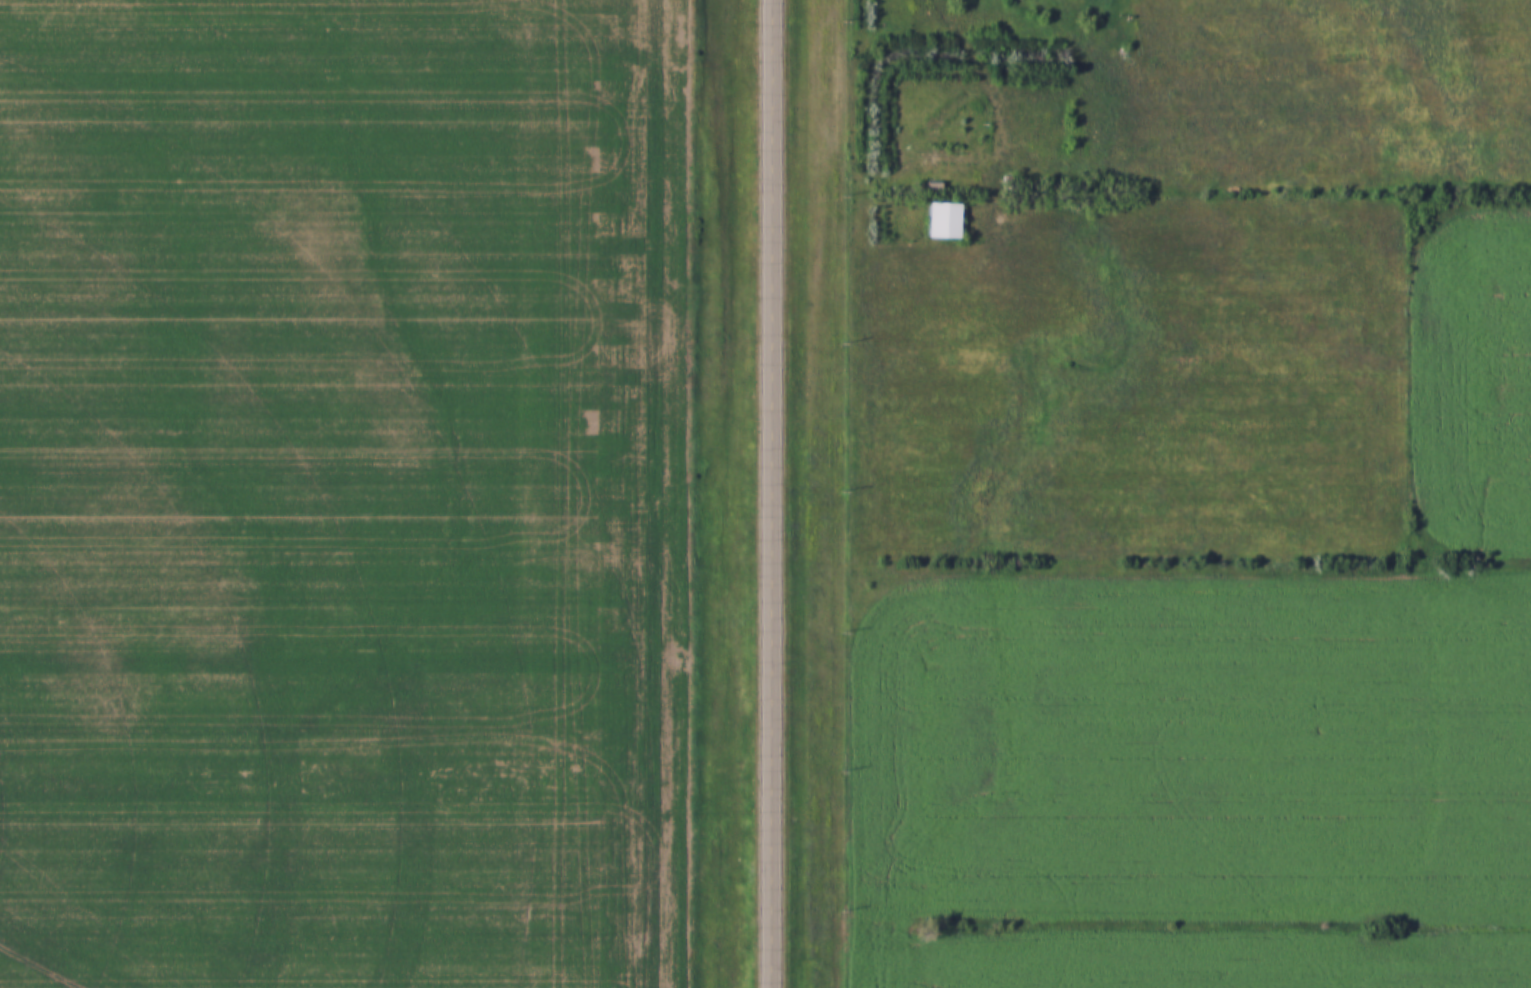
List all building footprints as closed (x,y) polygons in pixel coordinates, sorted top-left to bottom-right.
[(929,181),(945,181),(945,189),(929,189),(929,181)] [(933,202),(965,203),(964,238),(933,237),(933,202)]
